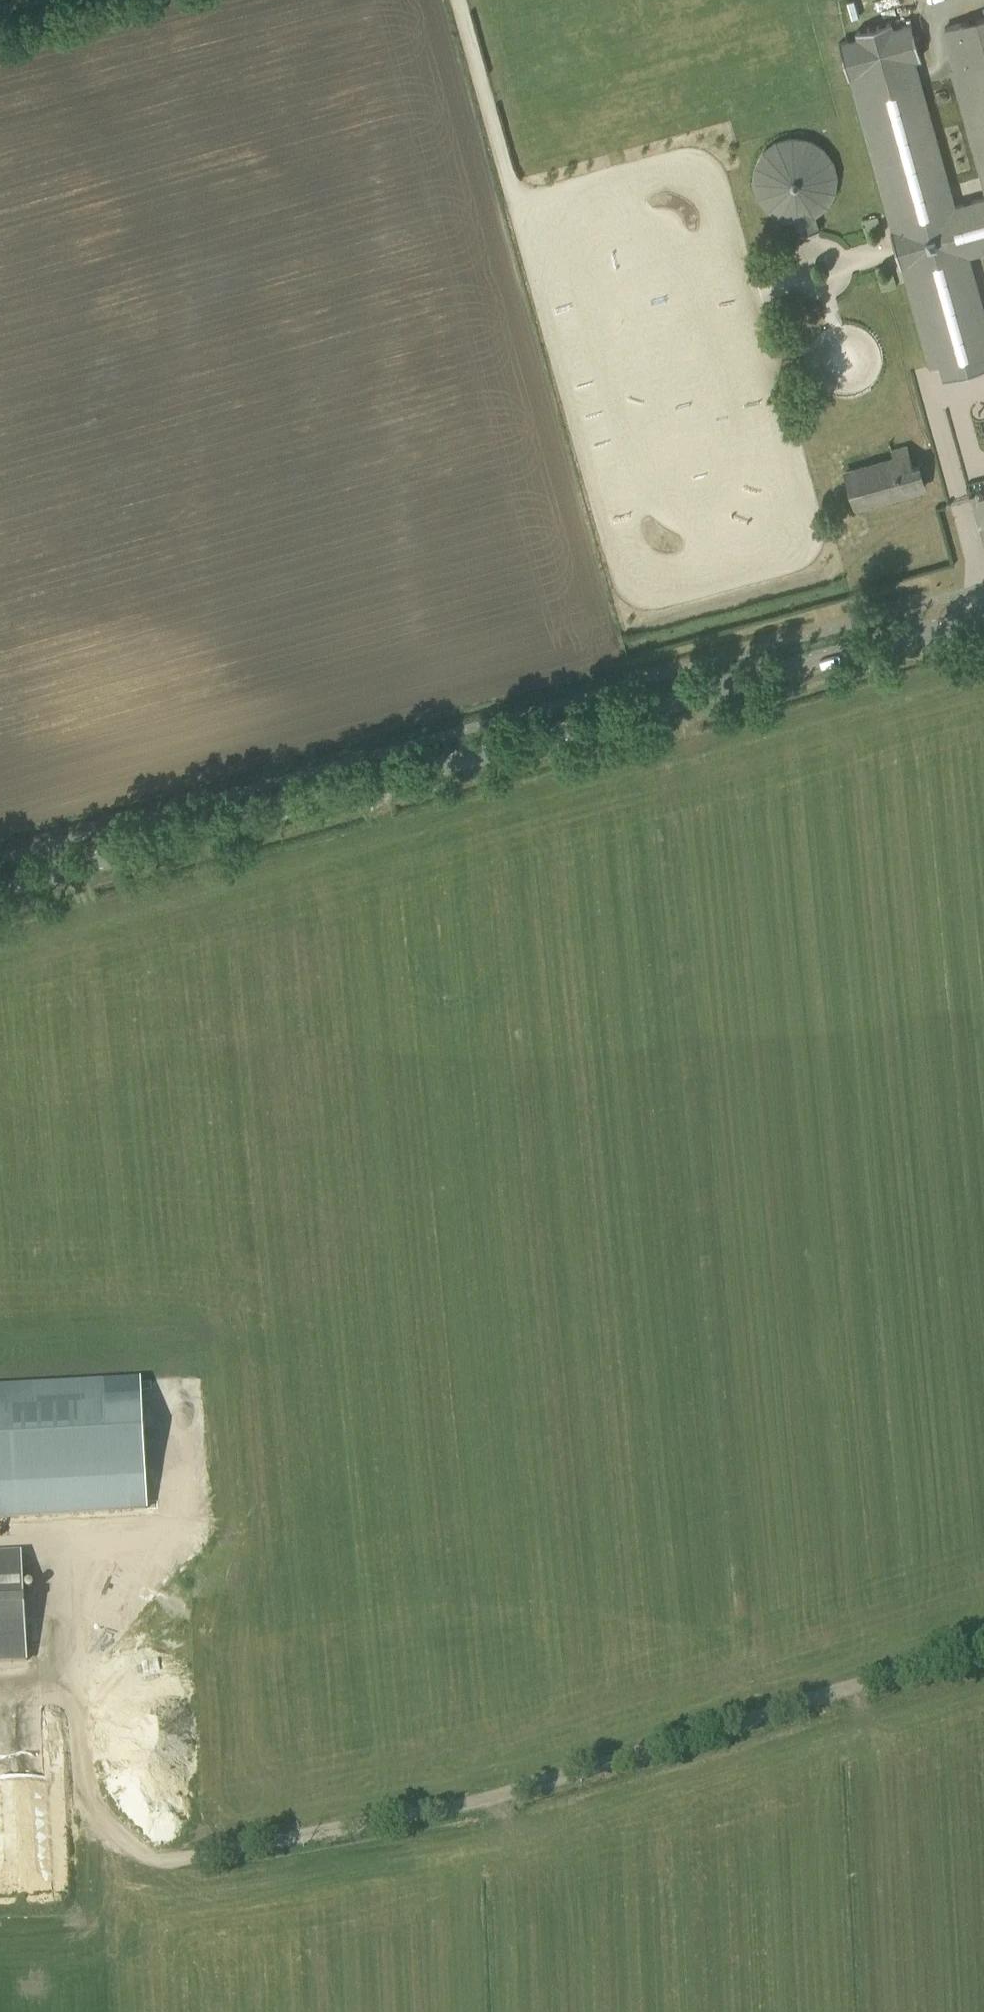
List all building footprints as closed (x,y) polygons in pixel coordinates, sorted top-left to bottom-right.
[(945,27),(983,170),(983,16),(945,27)] [(839,43),(848,77),(859,74),(901,228),(890,231),(900,266),(911,262),(943,378),(983,367),(983,332),(963,256),(983,250),(983,197),(949,207),(913,73),(918,72),(914,59),(920,57),(911,23),(892,28),(890,22),(856,31),(857,37),(839,43)] [(782,139),(777,141),(771,145),(765,150),(762,154),(758,160),(756,167),(754,174),(754,181),(755,188),(758,195),(761,201),(766,207),(771,212),(778,215),(784,217),(792,219),(797,219),(801,233),(799,233),(800,234),(819,229),(819,228),(817,228),(813,214),(818,211),(822,208),(826,204),(829,200),(832,195),(834,190),(835,185),(835,179),(835,174),(834,168),(832,163),(830,158),(827,154),(824,150),(817,144),(809,140),(804,138),(798,138),(793,137),(787,138),(782,139)] [(894,458),(846,471),(852,493),(858,492),(861,503),(924,486),(918,465),(913,466),(907,444),(891,449),(894,458)] [(0,1396),(0,1526),(144,1520),(139,1391),(0,1396)] [(27,1661),(21,1556),(0,1557),(0,1663),(27,1661)]
